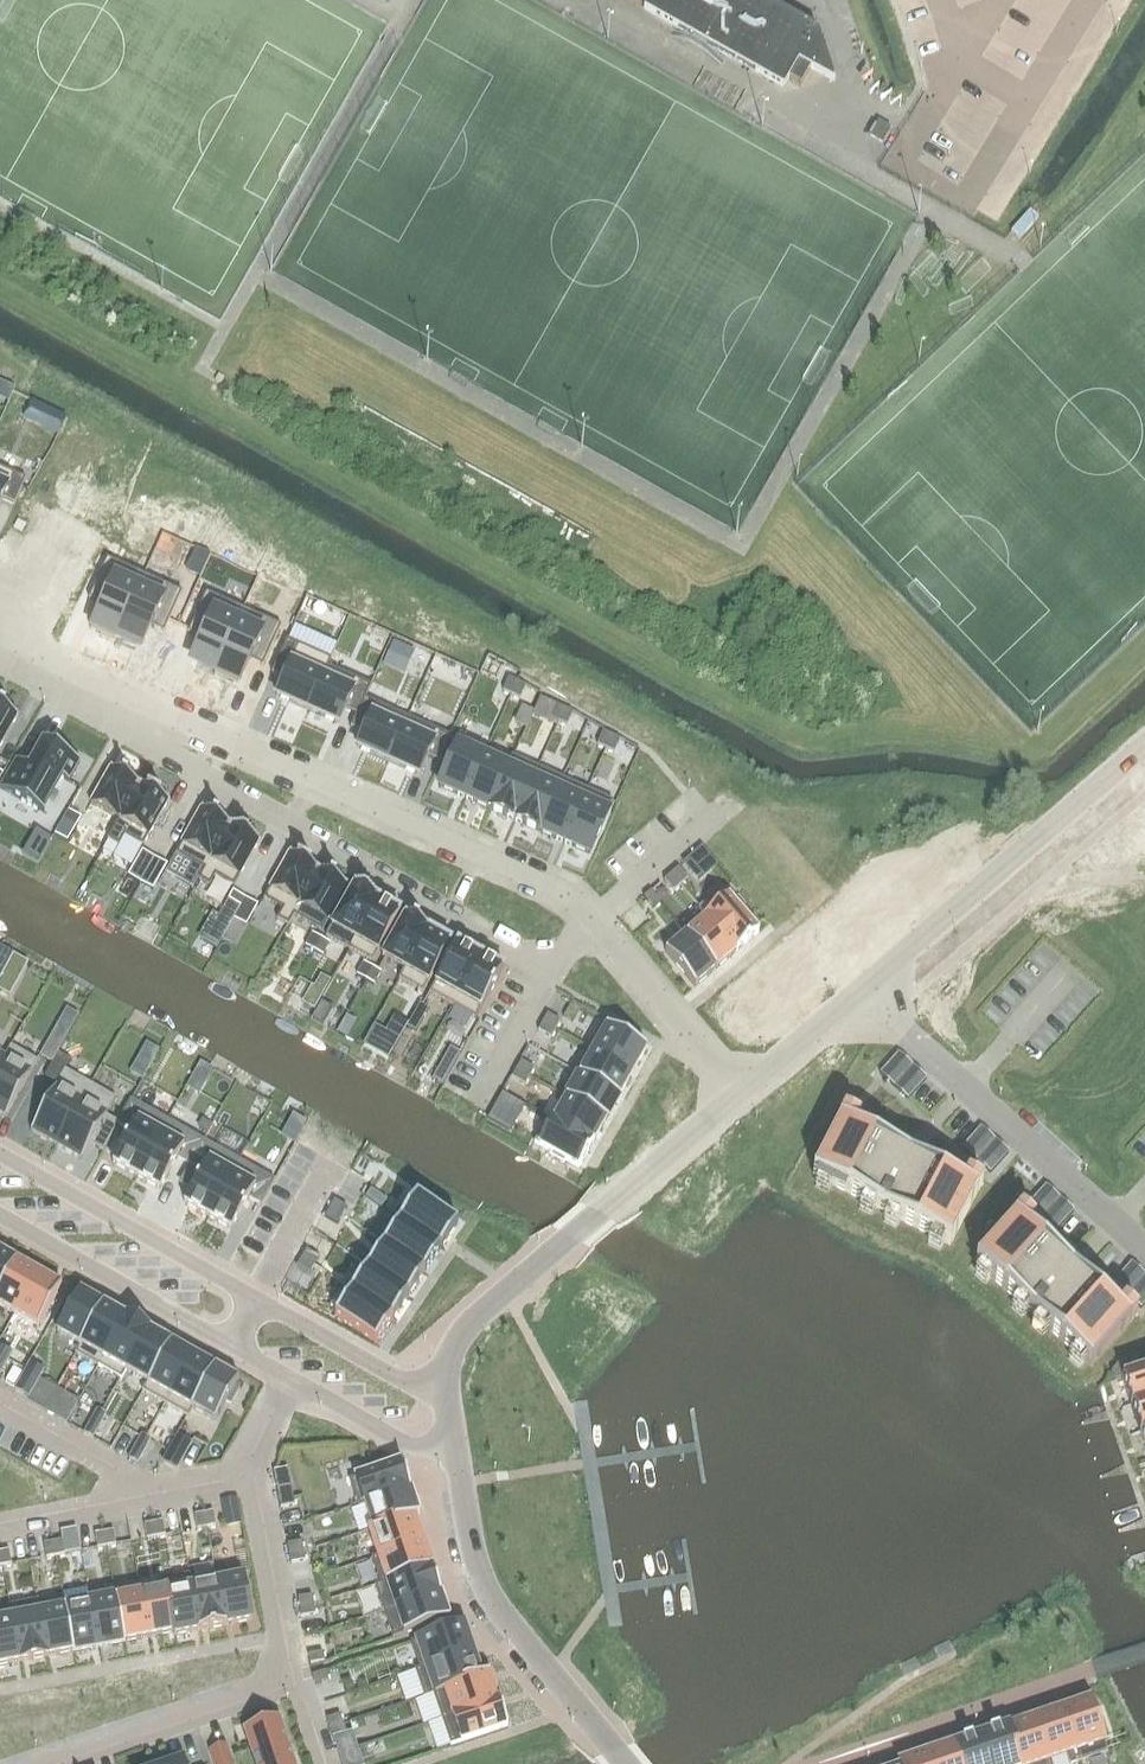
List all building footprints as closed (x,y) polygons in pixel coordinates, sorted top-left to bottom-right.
[(716,49),(785,87),(788,81),(800,88),(810,72),(834,85),(817,34),(815,33),(757,0),(630,0),(716,49)] [(889,134),(888,133),(874,125),(868,135),(883,144),(889,134)] [(51,410),(43,428),(58,435),(67,417),(51,410)] [(2,499),(14,504),(25,479),(0,468),(0,503),(2,499)] [(149,528),(143,541),(156,546),(162,533),(149,528)] [(192,556),(207,562),(210,555),(196,548),(192,556)] [(105,596),(90,631),(114,642),(116,637),(137,590),(114,579),(121,565),(106,558),(92,590),(105,596)] [(137,590),(116,637),(141,648),(154,618),(167,624),(182,592),(144,575),(137,590)] [(204,630),(191,660),(216,671),(243,609),(205,592),(191,624),(204,630)] [(216,671),(213,676),(238,687),(253,651),(267,657),(281,626),(243,609),(216,671)] [(286,640),(271,674),(283,679),(276,696),(307,710),(327,666),(330,659),(286,640)] [(393,641),(383,665),(400,673),(411,649),(393,641)] [(327,666),(307,710),(338,724),(344,710),(356,715),(357,715),(365,698),(371,686),(327,666)] [(508,678),(502,691),(511,695),(516,682),(508,678)] [(516,682),(511,695),(519,699),(525,686),(516,682)] [(356,715),(350,727),(363,733),(356,747),(388,761),(407,718),(365,698),(357,715),(356,715)] [(17,715),(0,705),(0,746),(17,715)] [(555,705),(549,718),(558,722),(564,709),(555,705)] [(564,709),(558,722),(566,725),(572,713),(564,709)] [(407,718),(388,761),(419,775),(427,757),(439,762),(450,737),(407,718)] [(602,732),(597,745),(605,748),(611,736),(602,732)] [(611,736),(605,748),(614,752),(619,739),(611,736)] [(460,739),(439,787),(465,798),(486,751),(460,739)] [(0,788),(0,789),(40,811),(59,777),(68,782),(79,762),(43,741),(29,766),(16,759),(0,788)] [(486,751),(465,798),(489,809),(510,762),(509,761),(486,751)] [(510,762),(489,809),(514,820),(538,768),(511,756),(509,761),(510,762)] [(110,768),(90,803),(118,819),(107,839),(108,840),(139,784),(110,768)] [(538,768),(514,820),(539,831),(562,779),(538,768)] [(562,779),(539,831),(563,842),(587,790),(562,779)] [(139,784),(108,840),(118,846),(124,836),(142,846),(168,800),(139,784)] [(587,790),(563,842),(589,854),(612,801),(587,790)] [(201,808),(175,854),(203,869),(198,879),(199,880),(230,824),(201,808)] [(68,812),(54,835),(68,843),(81,819),(68,812)] [(230,824),(199,880),(209,886),(215,876),(233,886),(259,841),(230,824)] [(36,830),(30,840),(46,849),(51,839),(36,830)] [(142,851),(128,876),(140,883),(154,858),(142,851)] [(289,853),(263,898),(282,909),(276,919),(287,925),(318,869),(289,853)] [(154,858),(140,883),(152,890),(167,865),(154,858)] [(678,868),(671,874),(680,885),(687,879),(678,868)] [(318,869),(287,925),(288,925),(294,915),(321,931),(347,885),(318,869)] [(671,874),(663,880),(673,891),(680,885),(671,874)] [(354,886),(325,936),(348,949),(377,899),(354,886)] [(721,889),(698,908),(706,917),(707,916),(737,951),(758,933),(721,889)] [(650,891),(643,898),(652,908),(659,902),(650,891)] [(232,892),(228,900),(240,907),(245,898),(232,892)] [(245,898),(240,907),(253,914),(257,905),(245,898)] [(377,899),(348,949),(372,962),(400,912),(377,899)] [(228,900),(219,916),(231,923),(234,919),(240,907),(228,900)] [(404,916),(382,956),(404,969),(398,979),(399,979),(428,929),(404,916)] [(706,917),(686,934),(716,969),(737,951),(707,916),(706,917)] [(428,929),(399,979),(422,992),(451,942),(428,929)] [(272,986),(284,961),(227,933),(215,959),(272,986)] [(312,934),(305,947),(313,951),(320,939),(312,934)] [(686,934),(665,952),(694,987),(716,969),(686,934)] [(320,939),(313,951),(321,956),(329,943),(320,939)] [(457,942),(429,993),(452,1006),(480,955),(457,942)] [(480,955),(452,1006),(475,1019),(504,968),(480,955)] [(364,963),(357,976),(365,980),(372,968),(364,963)] [(372,968),(365,980),(373,985),(380,972),(372,968)] [(0,977),(0,991),(9,996),(16,983),(2,975),(1,976),(0,977)] [(321,975),(314,986),(324,992),(331,981),(321,975)] [(423,1017),(415,1012),(406,1027),(415,1032),(423,1017)] [(547,1014),(542,1022),(555,1029),(559,1021),(547,1014)] [(395,1017),(386,1032),(398,1039),(407,1024),(395,1017)] [(109,1021),(99,1040),(110,1046),(121,1028),(109,1021)] [(542,1022),(538,1031),(550,1038),(555,1029),(542,1022)] [(58,1023),(40,1056),(52,1063),(57,1053),(70,1030),(58,1023)] [(601,1023),(587,1047),(632,1073),(646,1048),(601,1023)] [(375,1026),(365,1044),(388,1057),(398,1039),(386,1032),(375,1026)] [(146,1043),(139,1055),(152,1063),(159,1050),(146,1043)] [(0,1066),(0,1113),(5,1117),(37,1061),(10,1046),(5,1056),(6,1056),(0,1066)] [(431,1080),(442,1086),(460,1053),(450,1047),(431,1080)] [(587,1047),(574,1071),(619,1096),(632,1073),(587,1047)] [(888,1063),(896,1069),(905,1059),(898,1052),(888,1063)] [(896,1069),(903,1076),(912,1065),(905,1059),(896,1069)] [(521,1061),(516,1069),(528,1076),(533,1068),(521,1061)] [(888,1063),(879,1073),(886,1080),(896,1069),(888,1063)] [(903,1076),(910,1082),(919,1072),(912,1065),(903,1076)] [(516,1069),(511,1078),(523,1084),(528,1076),(516,1069)] [(903,1076),(896,1069),(886,1080),(893,1086),(903,1076)] [(64,1070),(30,1130),(56,1145),(90,1084),(64,1070)] [(196,1070),(186,1088),(199,1095),(209,1077),(196,1070)] [(574,1071),(560,1096),(565,1099),(566,1098),(606,1120),(619,1096),(574,1071)] [(926,1078),(919,1072),(910,1082),(917,1089),(926,1078)] [(903,1076),(893,1086),(900,1093),(910,1082),(903,1076)] [(911,1096),(917,1089),(910,1082),(900,1093),(908,1099),(911,1096)] [(90,1084),(56,1145),(81,1159),(90,1144),(102,1151),(118,1123),(106,1116),(116,1098),(90,1084)] [(502,1093),(495,1105),(517,1118),(524,1105),(502,1093)] [(553,1120),(552,1121),(592,1144),(606,1120),(566,1098),(565,1099),(553,1120)] [(130,1132),(112,1163),(135,1176),(167,1120),(131,1100),(117,1125),(130,1132)] [(859,1120),(844,1112),(812,1174),(949,1245),(982,1183),(967,1176),(963,1184),(854,1128),(859,1120)] [(294,1144),(305,1123),(293,1116),(281,1137),(294,1144)] [(548,1117),(534,1143),(551,1153),(549,1156),(563,1164),(565,1161),(579,1168),(592,1144),(552,1121),(553,1120),(548,1117)] [(167,1120),(135,1176),(159,1189),(176,1158),(189,1165),(203,1140),(167,1120)] [(204,1120),(200,1129),(205,1132),(210,1124),(204,1120)] [(978,1143),(987,1133),(980,1126),(971,1137),(978,1143)] [(978,1143),(985,1150),(995,1139),(987,1133),(978,1143)] [(971,1137),(961,1147),(969,1153),(978,1143),(971,1137)] [(1002,1146),(995,1139),(985,1150),(992,1156),(1002,1146)] [(201,1172),(184,1203),(207,1216),(238,1160),(203,1140),(189,1165),(201,1172)] [(978,1143),(969,1153),(976,1160),(985,1150),(978,1143)] [(999,1163),(1009,1152),(1002,1146),(992,1156),(999,1163)] [(985,1150),(976,1160),(983,1166),(992,1156),(985,1150)] [(983,1166),(990,1173),(999,1163),(992,1156),(983,1166)] [(238,1160),(207,1216),(230,1229),(248,1198),(260,1205),(274,1181),(238,1160)] [(1043,1202),(1052,1191),(1045,1185),(1036,1195),(1043,1202)] [(366,1197),(381,1208),(386,1200),(371,1189),(366,1197)] [(1043,1202),(1050,1208),(1059,1198),(1052,1191),(1043,1202)] [(1026,1205),(1033,1212),(1043,1202),(1036,1195),(1026,1205)] [(416,1196),(399,1220),(440,1248),(457,1224),(416,1196)] [(1067,1204),(1059,1198),(1050,1208),(1057,1214),(1067,1204)] [(334,1200),(329,1209),(342,1215),(346,1207),(334,1200)] [(1050,1208),(1043,1202),(1033,1212),(1040,1218),(1050,1208)] [(1067,1204),(1057,1214),(1064,1221),(1074,1211),(1067,1204)] [(1050,1208),(1040,1218),(1048,1225),(1057,1214),(1050,1208)] [(329,1209),(325,1217),(337,1224),(342,1215),(329,1209)] [(1021,1210),(975,1262),(1090,1366),(1136,1314),(1124,1303),(1118,1310),(1027,1229),(1033,1221),(1021,1210)] [(1057,1214),(1048,1225),(1055,1231),(1058,1228),(1064,1221),(1057,1214)] [(399,1220),(383,1244),(424,1272),(440,1248),(399,1220)] [(383,1244),(367,1267),(408,1296),(424,1272),(383,1244)] [(306,1250),(301,1258),(313,1265),(318,1257),(306,1250)] [(15,1260),(0,1251),(0,1287),(15,1260)] [(301,1258),(296,1266),(309,1273),(313,1265),(301,1258)] [(15,1313),(38,1272),(15,1260),(0,1287),(0,1305),(15,1313)] [(1129,1279),(1138,1268),(1131,1262),(1122,1272),(1129,1279)] [(367,1267),(351,1291),(392,1319),(408,1296),(367,1267)] [(1129,1279),(1136,1285),(1144,1275),(1144,1274),(1138,1268),(1129,1279)] [(38,1272),(15,1313),(36,1325),(36,1326),(37,1326),(61,1285),(60,1284),(60,1285),(38,1272)] [(1129,1279),(1122,1272),(1112,1283),(1119,1289),(1129,1279)] [(1136,1285),(1143,1292),(1144,1289),(1144,1275),(1136,1285)] [(1126,1295),(1136,1285),(1129,1279),(1119,1289),(1126,1295)] [(1136,1285),(1126,1295),(1133,1302),(1143,1292),(1136,1285)] [(102,1303),(80,1291),(57,1332),(79,1344),(80,1345),(103,1303),(102,1303)] [(351,1291),(334,1315),(375,1344),(392,1319),(351,1291)] [(1141,1308),(1144,1303),(1144,1293),(1143,1292),(1133,1302),(1141,1308)] [(74,1353),(97,1366),(126,1316),(125,1315),(125,1316),(103,1303),(80,1345),(79,1344),(74,1353)] [(148,1328),(126,1316),(97,1366),(121,1379),(126,1371),(125,1370),(148,1328)] [(125,1370),(126,1371),(146,1382),(147,1383),(170,1341),(149,1329),(148,1328),(125,1370)] [(165,1404),(193,1354),(170,1341),(147,1383),(146,1382),(141,1390),(165,1404)] [(0,1347),(0,1373),(11,1353),(0,1347)] [(188,1417),(193,1409),(192,1408),(215,1367),(193,1354),(165,1404),(188,1417)] [(1117,1364),(1111,1372),(1114,1380),(1121,1378),(1141,1371),(1136,1357),(1117,1364)] [(29,1363),(15,1390),(28,1397),(43,1371),(29,1363)] [(237,1379),(215,1367),(192,1408),(193,1409),(214,1420),(213,1421),(215,1422),(226,1402),(230,1405),(240,1387),(235,1385),(238,1379),(237,1379)] [(1131,1406),(1144,1401),(1144,1370),(1141,1371),(1121,1378),(1131,1406)] [(68,1394),(56,1417),(66,1422),(78,1399),(68,1394)] [(1131,1406),(1140,1433),(1144,1431),(1144,1401),(1131,1406)] [(90,1421),(99,1426),(105,1414),(97,1409),(90,1421)] [(99,1426),(90,1421),(84,1434),(92,1438),(99,1426)] [(135,1447),(143,1451),(150,1439),(142,1434),(135,1447)] [(176,1469),(191,1443),(177,1436),(163,1462),(176,1469)] [(143,1451),(135,1447),(128,1459),(137,1463),(143,1451)] [(358,1507),(364,1505),(363,1504),(410,1488),(401,1462),(349,1479),(358,1507)] [(294,1505),(291,1487),(277,1489),(280,1508),(294,1505)] [(419,1515),(410,1488),(363,1504),(364,1505),(372,1528),(372,1530),(414,1515),(414,1517),(419,1515)] [(237,1498),(222,1500),(226,1526),(242,1524),(237,1498)] [(206,1527),(203,1513),(202,1510),(194,1511),(197,1529),(206,1527)] [(203,1513),(206,1527),(215,1526),(213,1512),(203,1513)] [(376,1557),(423,1541),(414,1517),(414,1515),(372,1530),(372,1528),(367,1530),(376,1556),(376,1557)] [(153,1523),(156,1537),(165,1535),(162,1521),(153,1523)] [(146,1539),(156,1537),(153,1523),(144,1524),(146,1539)] [(104,1532),(106,1546),(115,1545),(113,1531),(104,1532)] [(106,1546),(104,1532),(94,1534),(97,1548),(106,1546)] [(52,1542),(55,1556),(64,1554),(62,1540),(52,1542)] [(431,1567),(423,1541),(376,1557),(376,1556),(371,1558),(379,1583),(380,1584),(431,1567)] [(46,1558),(55,1556),(52,1542),(43,1544),(46,1558)] [(289,1554),(303,1551),(301,1542),(287,1545),(289,1554)] [(0,1566),(11,1564),(8,1550),(0,1552),(0,1564),(0,1566)] [(303,1551),(289,1554),(291,1563),(305,1560),(303,1551)] [(380,1584),(379,1583),(374,1585),(383,1612),(440,1593),(431,1567),(380,1584)] [(251,1621),(241,1570),(214,1575),(215,1581),(216,1581),(224,1626),(251,1621)] [(173,1636),(198,1631),(190,1586),(192,1585),(190,1574),(162,1579),(164,1588),(163,1588),(172,1633),(173,1633),(173,1636)] [(215,1581),(192,1585),(190,1586),(198,1631),(224,1626),(216,1581),(215,1581)] [(146,1638),(172,1633),(163,1588),(137,1593),(146,1638)] [(137,1593),(111,1598),(120,1643),(146,1638),(137,1593)] [(449,1619),(440,1593),(383,1612),(392,1639),(449,1619)] [(297,1598),(299,1607),(313,1605),(311,1595),(297,1598)] [(120,1643),(111,1598),(86,1603),(94,1648),(120,1643)] [(31,1601),(42,1658),(68,1653),(59,1602),(38,1606),(37,1600),(31,1601)] [(10,1617),(8,1617),(16,1663),(42,1658),(31,1601),(8,1606),(10,1617)] [(59,1602),(68,1653),(94,1648),(86,1603),(66,1606),(65,1601),(59,1602)] [(315,1614),(313,1605),(299,1607),(301,1617),(315,1614)] [(8,1617),(0,1619),(0,1666),(16,1663),(8,1617)] [(462,1624),(411,1642),(419,1668),(419,1669),(471,1651),(462,1624)] [(419,1669),(419,1668),(414,1669),(423,1697),(432,1694),(432,1693),(480,1677),(480,1676),(471,1651),(419,1669)] [(322,1652),(308,1655),(310,1664),(324,1661),(322,1652)] [(325,1671),(312,1676),(315,1685),(328,1680),(325,1671)] [(441,1719),(498,1700),(489,1673),(480,1676),(480,1677),(432,1693),(432,1694),(441,1719)] [(1089,1699),(1061,1708),(1076,1751),(1074,1751),(1078,1762),(1107,1752),(1089,1699)] [(450,1746),(507,1726),(498,1700),(441,1719),(450,1746)] [(1061,1708),(1034,1718),(1049,1760),(1074,1751),(1076,1751),(1061,1708)] [(329,1728),(343,1723),(340,1714),(326,1719),(329,1728)] [(286,1746),(277,1720),(280,1719),(279,1716),(242,1729),(254,1763),(295,1763),(289,1745),(286,1746)] [(1008,1726),(1007,1727),(1020,1763),(1051,1763),(1049,1760),(1034,1718),(1008,1726)] [(343,1723),(329,1728),(332,1737),(346,1732),(343,1723)] [(1008,1725),(979,1734),(989,1763),(1020,1763),(1007,1727),(1008,1726),(1008,1725)] [(979,1734),(952,1743),(959,1763),(989,1763),(979,1734)] [(952,1743),(925,1753),(929,1763),(959,1763),(952,1743)] [(209,1750),(214,1763),(232,1763),(225,1744),(209,1750)] [(925,1753),(898,1762),(899,1763),(929,1763),(925,1753)]
